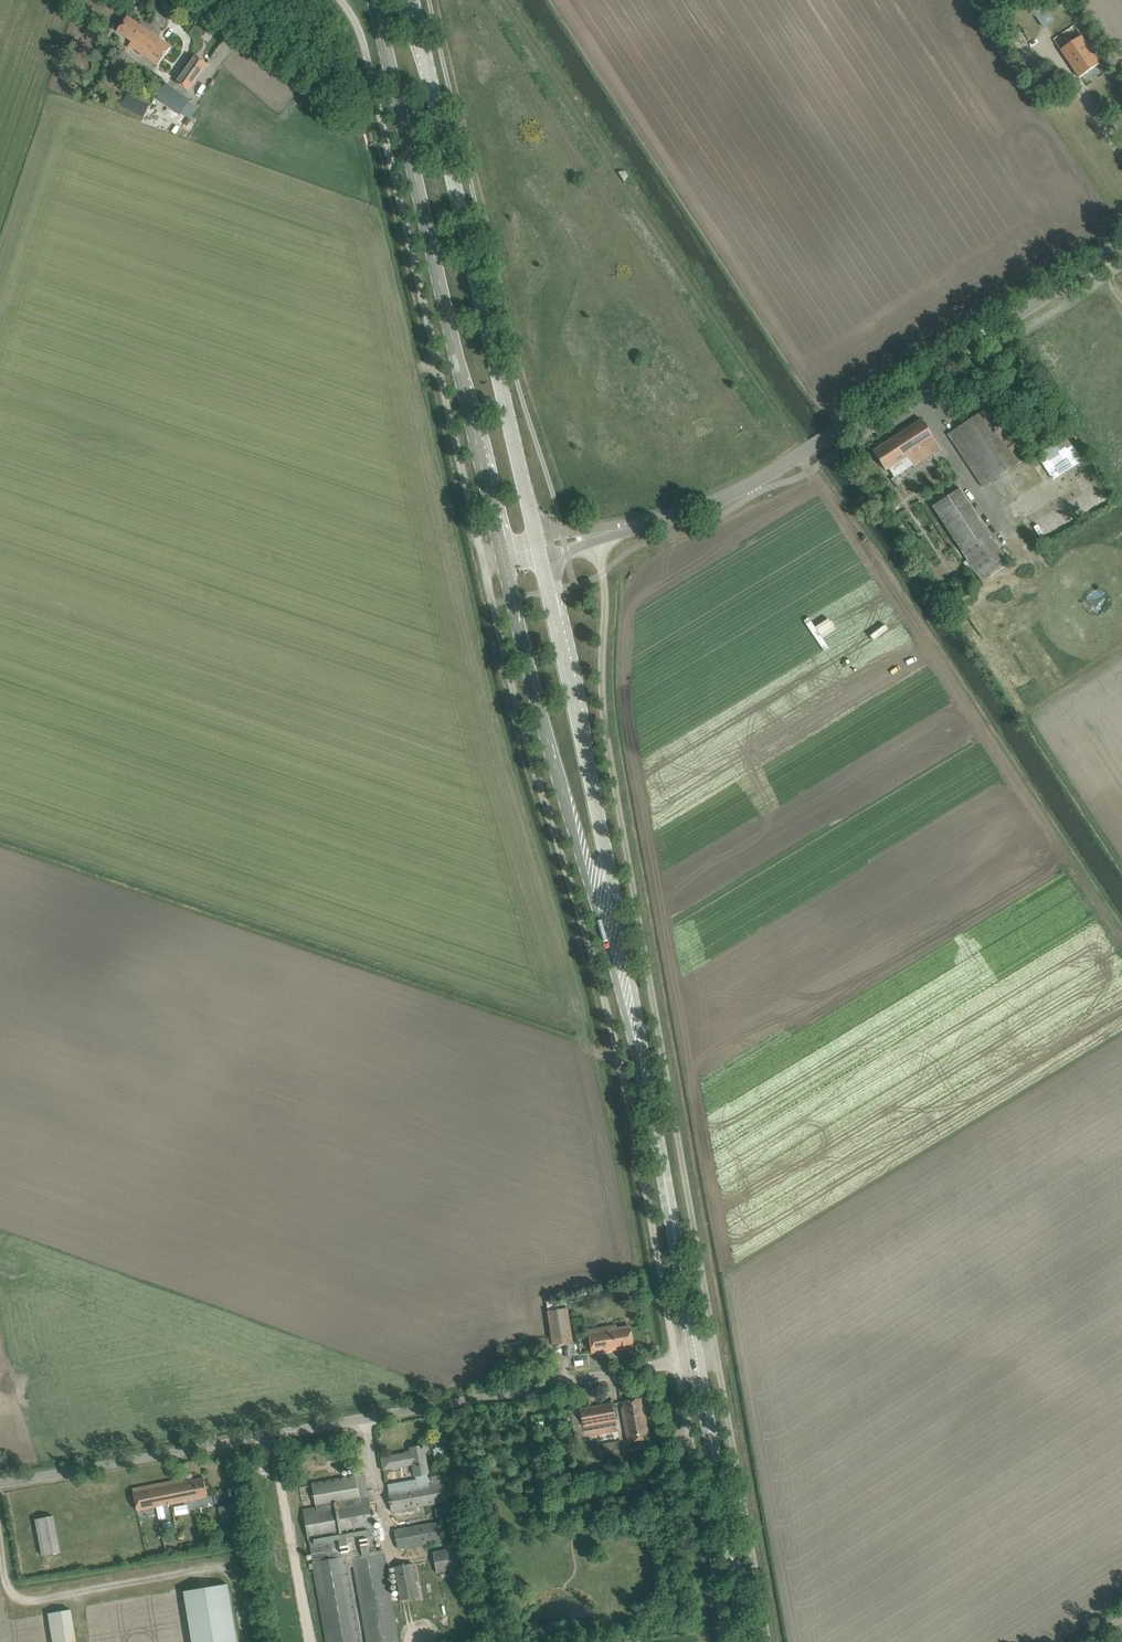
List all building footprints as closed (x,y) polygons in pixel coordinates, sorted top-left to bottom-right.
[(1030,7),(1043,27),(1053,21),(1040,1),(1030,7)] [(127,48),(133,51),(134,49),(158,65),(171,47),(127,17),(117,31),(132,41),(127,48)] [(1100,63),(1074,25),(1053,39),(1079,77),(1100,63)] [(1027,37),(1025,32),(1021,33),(1020,30),(1015,32),(1017,40),(1027,37)] [(196,56),(176,83),(188,91),(207,64),(196,56)] [(167,83),(155,101),(160,104),(162,102),(175,111),(180,115),(190,101),(185,97),(185,96),(167,83)] [(623,173),(621,175),(627,185),(629,183),(632,178),(629,173),(623,173)] [(1022,461),(988,408),(948,434),(983,487),(1022,461)] [(922,419),(873,451),(886,471),(889,469),(895,477),(903,472),(898,463),(908,457),(913,465),(914,466),(941,449),(928,428),(922,419)] [(1040,453),(1052,471),(1079,454),(1067,435),(1040,453)] [(932,507),(982,583),(1011,564),(961,488),(932,507)] [(559,1309),(548,1311),(552,1336),(553,1344),(573,1341),(568,1308),(566,1308),(559,1309)] [(622,1348),(633,1345),(629,1325),(617,1327),(616,1324),(589,1329),(594,1354),(619,1349),(618,1346),(621,1345),(622,1348)] [(552,1336),(501,1344),(501,1345),(503,1356),(554,1348),(553,1344),(552,1336)] [(650,1438),(645,1412),(643,1412),(641,1398),(623,1401),(625,1408),(622,1408),(629,1442),(650,1439),(650,1438)] [(618,1431),(613,1403),(571,1411),(576,1438),(618,1431)] [(563,1440),(561,1431),(548,1433),(550,1442),(563,1440)] [(603,1443),(604,1450),(599,1451),(601,1459),(606,1458),(606,1459),(620,1456),(618,1440),(603,1443)] [(487,1454),(485,1443),(472,1446),(474,1457),(487,1454)] [(411,1452),(382,1458),(384,1470),(413,1465),(415,1477),(416,1476),(417,1479),(418,1486),(430,1484),(430,1482),(445,1480),(443,1469),(430,1471),(431,1473),(428,1473),(423,1446),(410,1448),(411,1452)] [(375,1527),(380,1526),(379,1520),(373,1521),(366,1483),(364,1472),(313,1482),(318,1507),(303,1510),(309,1540),(310,1540),(314,1562),(312,1562),(327,1641),(363,1641),(349,1567),(353,1566),(367,1641),(400,1641),(383,1549),(377,1550),(373,1529),(375,1529),(375,1527)] [(184,1482),(183,1479),(133,1488),(138,1512),(208,1497),(204,1478),(184,1482)] [(398,1482),(388,1484),(389,1491),(388,1492),(392,1511),(446,1501),(457,1500),(453,1480),(430,1484),(418,1486),(399,1490),(398,1482)] [(222,1522),(235,1520),(232,1504),(219,1507),(222,1522)] [(448,1507),(435,1509),(437,1516),(449,1514),(448,1507)] [(55,1527),(53,1516),(36,1519),(43,1556),(60,1552),(55,1527)] [(398,1548),(406,1547),(407,1552),(412,1551),(411,1546),(442,1541),(439,1521),(395,1529),(398,1548)] [(469,1567),(465,1546),(434,1551),(437,1572),(469,1567)] [(414,1563),(394,1567),(400,1600),(420,1597),(414,1563)] [(192,1641),(238,1641),(229,1584),(184,1591),(192,1641)] [(53,1641),(77,1641),(72,1609),(48,1613),(53,1641)]
